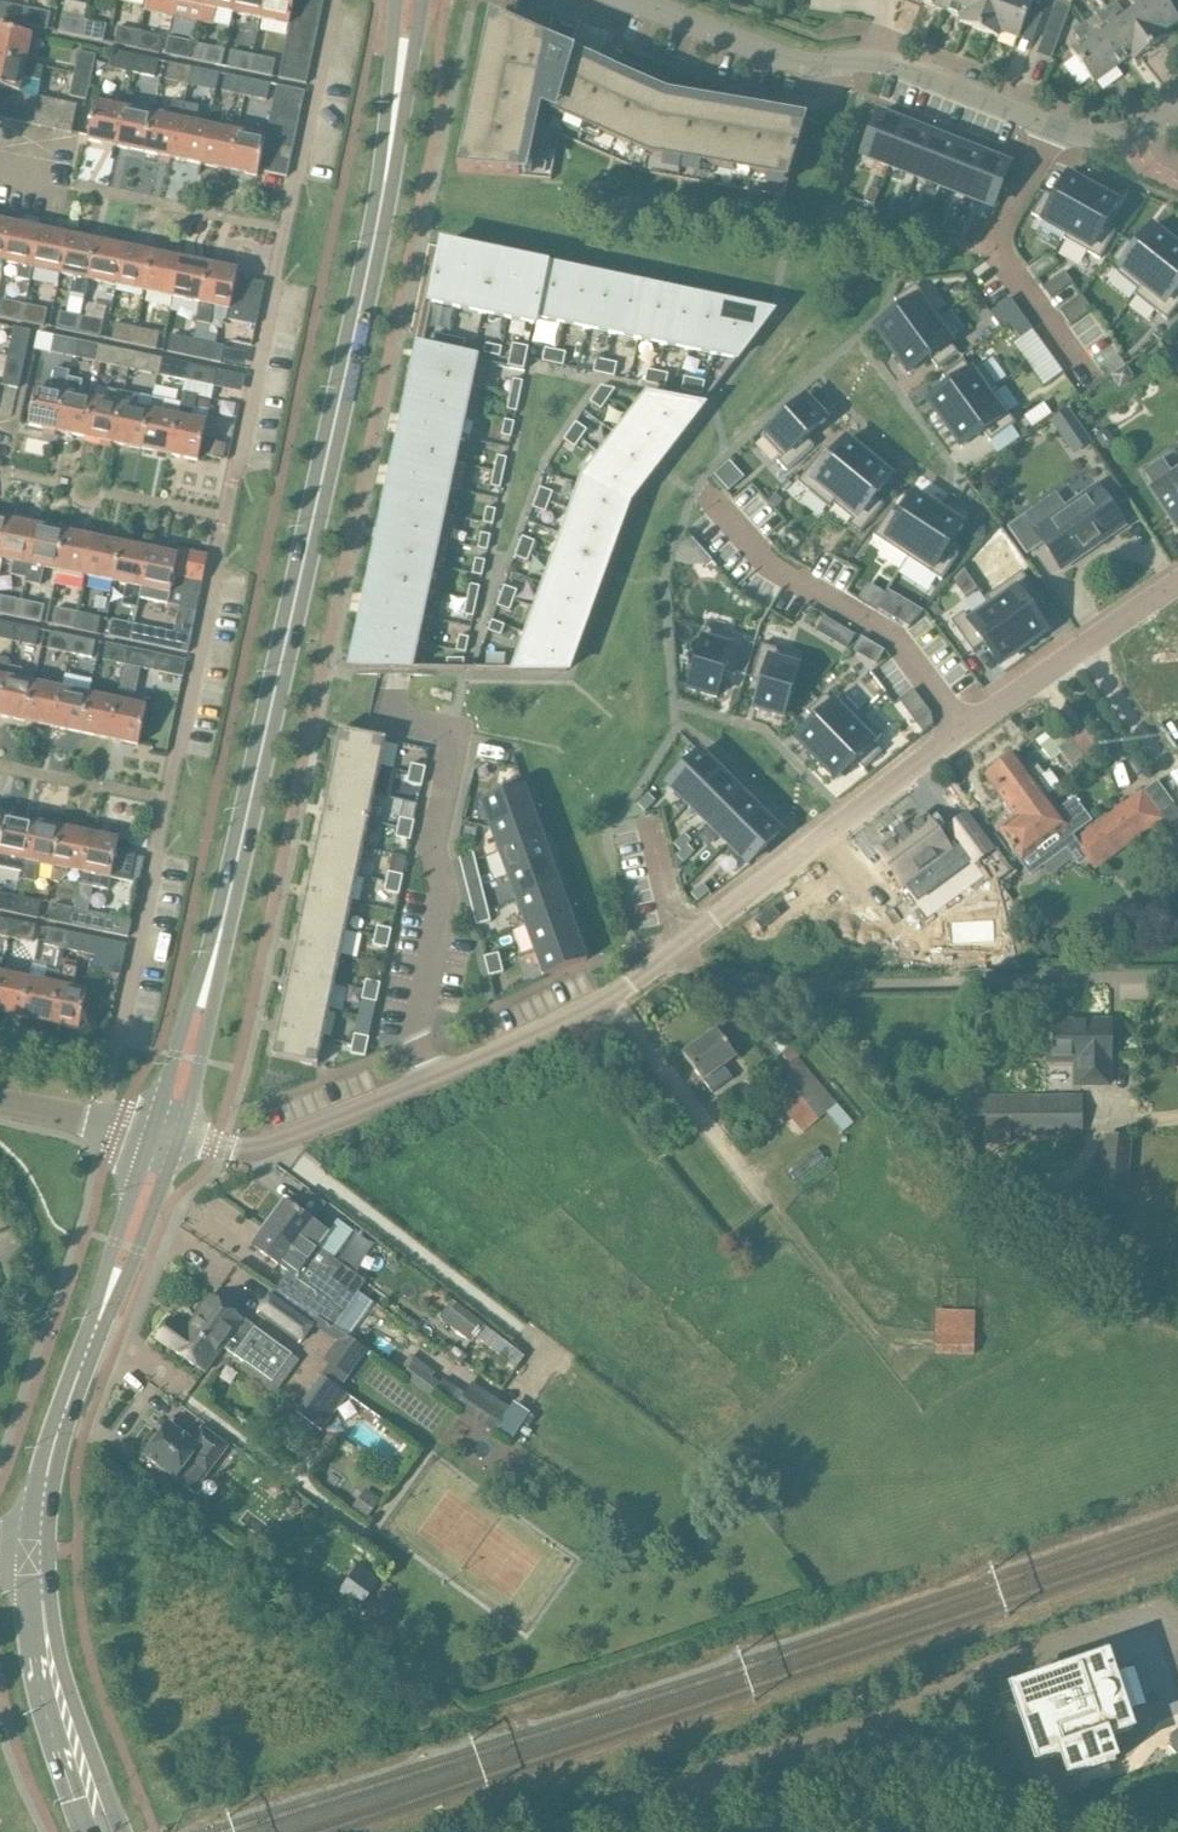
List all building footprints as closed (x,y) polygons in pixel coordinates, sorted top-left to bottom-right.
[(178,0),(149,0),(146,11),(174,17),(178,0)] [(202,23),(207,0),(178,0),(174,17),(202,23)] [(236,0),(207,0),(202,23),(214,25),(217,10),(234,13),(236,0)] [(262,19),(266,0),(236,0),(234,13),(262,19)] [(296,0),(266,0),(262,19),(290,25),(291,23),(294,9),(296,0)] [(294,9),(322,15),(325,0),(323,0),(296,0),(294,9)] [(950,0),(920,0),(946,10),(950,0)] [(969,26),(979,0),(950,0),(946,10),(963,16),(961,22),(969,26)] [(990,34),(1003,0),(979,0),(969,26),(990,34)] [(990,34),(999,37),(1001,31),(1020,38),(1033,2),(1029,0),(1003,0),(990,34)] [(1137,9),(1161,42),(1169,36),(1165,31),(1177,21),(1177,16),(1166,0),(1130,0),(1137,9)] [(1072,6),(1057,1),(1037,54),(1052,60),(1072,6)] [(1108,7),(1143,55),(1161,42),(1137,9),(1128,16),(1116,1),(1108,7)] [(22,26),(25,9),(0,3),(0,22),(22,26)] [(1094,35),(1117,66),(1132,55),(1135,61),(1143,55),(1108,7),(1097,15),(1106,27),(1094,35)] [(51,14),(25,9),(22,26),(47,31),(51,14)] [(294,9),(291,23),(319,29),(322,15),(294,9)] [(59,33),(81,38),(85,21),(62,16),(59,33)] [(668,95),(547,42),(491,17),(458,173),(551,181),(560,137),(644,174),(784,198),(805,127),(804,127),(806,121),(811,122),(810,125),(812,126),(814,121),(668,95)] [(107,26),(85,21),(81,38),(103,43),(107,26)] [(290,25),(288,37),(316,43),(319,29),(291,23),(290,25)] [(1117,66),(1094,35),(1086,24),(1074,32),(1083,43),(1072,51),(1095,83),(1117,66)] [(27,63),(33,35),(0,28),(0,58),(27,63)] [(115,46),(137,50),(141,33),(118,28),(115,46)] [(164,38),(141,33),(137,50),(160,55),(164,38)] [(288,37),(285,51),(313,56),(316,43),(288,37)] [(169,39),(165,56),(193,62),(197,44),(169,39)] [(197,44),(193,62),(222,68),(226,50),(197,44)] [(250,73),(254,56),(231,51),(228,69),(250,73)] [(310,70),(313,56),(285,51),(282,64),(310,70)] [(132,74),(136,57),(113,52),(109,69),(132,74)] [(80,53),(75,75),(92,79),(97,57),(80,53)] [(254,56),(250,73),(272,78),(276,61),(254,56)] [(136,57),(132,74),(155,79),(158,62),(136,57)] [(16,91),(31,94),(38,95),(44,66),(27,63),(0,58),(0,87),(16,91)] [(188,86),(192,69),(170,64),(170,65),(166,81),(188,86)] [(307,85),(310,70),(282,64),(279,79),(307,85)] [(192,69),(188,86),(210,90),(214,74),(192,69)] [(92,79),(75,75),(70,98),(87,101),(92,79)] [(245,97),(248,80),(226,76),(223,93),(245,97)] [(248,80),(245,97),(267,102),(271,85),(248,80)] [(16,91),(0,87),(0,120),(9,122),(16,91)] [(278,87),(274,101),(302,107),(305,93),(278,87)] [(25,125),(31,94),(16,91),(9,122),(25,125)] [(25,125),(40,128),(46,100),(37,98),(38,95),(31,94),(25,125)] [(56,131),(61,103),(46,100),(40,128),(56,131)] [(154,114),(146,152),(174,158),(182,120),(185,103),(173,101),(170,118),(154,114)] [(302,107),(274,101),(271,115),(300,121),(302,107)] [(88,140),(118,146),(126,108),(96,102),(88,140)] [(78,106),(61,103),(56,131),(72,134),(78,106)] [(182,120),(174,158),(202,164),(210,126),(196,123),(199,106),(185,103),(182,120)] [(146,152),(154,114),(126,108),(118,146),(146,152)] [(300,121),(271,115),(268,129),(297,135),(300,121)] [(879,115),(863,157),(890,168),(906,126),(879,115)] [(238,132),(210,126),(202,164),(230,170),(238,132)] [(906,126),(890,168),(915,178),(932,136),(906,126)] [(297,135),(268,129),(266,138),(265,143),(294,149),(297,135)] [(266,138),(238,132),(230,170),(258,176),(259,171),(262,157),(265,143),(266,138)] [(932,136),(915,178),(941,188),(957,146),(932,136)] [(291,163),(294,149),(265,143),(262,157),(291,163)] [(957,146),(941,188),(967,198),(983,156),(957,146)] [(983,156),(967,198),(993,208),(1010,166),(983,156)] [(291,163),(262,157),(259,171),(287,177),(288,177),(291,163)] [(1045,193),(1033,216),(1067,235),(1093,190),(1068,176),(1055,199),(1045,193)] [(871,188),(865,202),(874,206),(880,192),(871,188)] [(1093,190),(1067,235),(1064,240),(1100,260),(1116,233),(1105,227),(1118,204),(1093,190)] [(897,198),(891,212),(900,215),(906,201),(897,198)] [(906,201),(900,215),(910,219),(915,205),(906,201)] [(948,218),(943,232),(952,235),(957,221),(948,218)] [(13,223),(0,220),(0,260),(6,261),(13,223)] [(957,221),(952,235),(961,239),(967,225),(957,221)] [(41,229),(13,223),(6,261),(20,264),(17,278),(31,281),(34,267),(41,229)] [(1128,241),(1112,262),(1121,269),(1117,273),(1139,291),(1140,291),(1176,246),(1153,228),(1137,249),(1128,241)] [(62,273),(70,235),(41,229),(34,267),(62,273)] [(98,241),(70,235),(62,273),(75,276),(71,293),(86,297),(90,279),(98,241)] [(118,285),(126,247),(98,241),(90,279),(118,285)] [(1135,295),(1167,321),(1177,308),(1177,248),(1176,246),(1140,291),(1139,291),(1135,295)] [(146,290),(154,253),(126,247),(118,285),(146,290)] [(547,269),(442,247),(442,249),(354,669),(398,669),(413,670),(478,362),(525,372),(536,319),(547,269)] [(174,297),(182,259),(154,253),(146,290),(174,297)] [(182,259),(174,297),(202,302),(210,265),(182,259)] [(194,341),(191,358),(213,362),(221,364),(225,347),(217,345),(219,335),(208,333),(210,324),(214,307),(231,310),(232,306),(235,293),(238,278),(239,272),(210,266),(202,304),(194,341)] [(572,274),(547,269),(536,319),(562,324),(572,274)] [(598,280),(572,274),(562,324),(587,330),(598,280)] [(1063,274),(1042,289),(1050,300),(1071,285),(1064,275),(1063,274)] [(238,278),(235,293),(262,299),(265,284),(238,278)] [(623,285),(598,280),(587,330),(613,335),(623,285)] [(649,291),(623,285),(613,335),(638,341),(649,291)] [(902,310),(876,328),(893,351),(935,321),(936,322),(940,319),(916,285),(895,300),(902,310)] [(674,296),(649,291),(638,341),(664,346),(674,296)] [(260,312),(262,299),(235,293),(232,306),(260,312)] [(700,301),(674,296),(664,346),(690,351),(700,301)] [(1023,314),(1011,297),(991,312),(990,312),(1002,329),(1010,323),(1023,314)] [(26,306),(3,301),(0,317),(0,318),(22,322),(26,306)] [(726,307),(700,301),(690,351),(715,357),(726,307)] [(48,310),(26,306),(22,322),(45,327),(48,310)] [(231,310),(229,321),(257,326),(258,322),(260,312),(232,306),(231,310)] [(771,316),(726,307),(715,357),(735,361),(736,361),(737,362),(772,317),(771,316)] [(56,330),(78,335),(82,317),(60,313),(56,330)] [(82,317),(78,335),(101,339),(104,322),(82,317)] [(935,321),(893,352),(910,375),(931,360),(938,369),(959,354),(935,321)] [(112,341),(134,346),(138,329),(116,325),(112,341)] [(8,357),(25,360),(31,332),(14,329),(8,357)] [(161,334),(138,329),(134,346),(157,351),(161,334)] [(51,354),(73,359),(77,342),(55,337),(51,354)] [(191,358),(194,341),(172,337),(169,353),(191,358)] [(77,342),(73,359),(96,364),(99,346),(77,342)] [(107,365),(129,370),(133,354),(111,349),(107,365)] [(553,364),(556,351),(546,349),(543,362),(553,364)] [(567,353),(556,351),(553,364),(564,367),(567,353)] [(133,354),(129,370),(152,375),(156,359),(133,354)] [(19,390),(25,360),(8,357),(2,386),(19,390)] [(604,375),(607,362),(597,360),(594,373),(604,375)] [(186,382),(189,365),(167,361),(163,377),(186,382)] [(618,364),(607,362),(604,375),(615,377),(618,364)] [(950,386),(929,401),(946,425),(992,391),(993,392),(998,388),(980,364),(971,371),(964,362),(943,377),(950,386)] [(217,371),(189,365),(186,382),(214,388),(217,372),(217,371)] [(69,377),(71,371),(56,368),(52,390),(37,387),(29,425),(58,431),(69,377)] [(656,386),(658,373),(648,370),(645,384),(656,386)] [(669,375),(658,373),(656,386),(666,388),(669,375)] [(58,431),(85,437),(93,399),(80,396),(84,380),(69,377),(58,431)] [(692,394),(695,380),(685,378),(682,391),(692,394)] [(523,382),(514,380),(511,395),(520,397),(523,382)] [(705,382),(695,380),(692,394),(703,396),(705,382)] [(608,401),(616,390),(601,387),(597,394),(608,401)] [(93,399),(85,437),(114,443),(125,392),(111,389),(108,402),(93,399)] [(992,391),(946,425),(962,448),(984,433),(991,442),(1016,424),(993,392),(992,391)] [(125,392),(114,443),(142,449),(150,411),(137,408),(140,395),(125,392)] [(181,403),(170,456),(199,461),(207,423),(193,420),(198,395),(183,392),(181,403)] [(608,401),(597,394),(591,403),(602,410),(608,401)] [(520,397),(511,395),(508,411),(517,412),(520,397)] [(701,408),(646,396),(633,414),(673,445),(701,408)] [(150,412),(142,450),(170,456),(181,404),(153,398),(150,412)] [(768,434),(764,438),(782,458),(778,462),(787,472),(792,468),(815,447),(807,439),(826,421),(806,399),(768,434)] [(1044,404),(1025,417),(1033,429),(1052,415),(1044,404)] [(1069,411),(1053,422),(1060,432),(1076,421),(1069,411)] [(673,445),(633,414),(617,434),(657,465),(673,445)] [(512,438),(515,423),(505,421),(502,436),(512,438)] [(588,431),(577,423),(570,432),(582,440),(588,431)] [(582,440),(570,432),(564,441),(576,448),(582,440)] [(657,465),(617,434),(601,455),(641,486),(657,465)] [(822,454),(798,483),(830,509),(834,505),(833,504),(870,459),(847,441),(831,461),(822,454)] [(641,486),(601,455),(583,478),(580,486),(628,504),(628,503),(641,486)] [(504,474),(507,459),(498,457),(495,472),(504,474)] [(870,459),(833,504),(834,505),(854,521),(850,525),(861,534),(884,505),(875,498),(892,477),(870,459)] [(1147,475),(1155,486),(1151,489),(1177,529),(1177,471),(1171,475),(1164,464),(1160,464),(1148,472),(1147,475)] [(504,474),(495,472),(491,487),(501,489),(504,474)] [(628,504),(580,486),(571,511),(619,528),(628,504)] [(1086,556),(1105,543),(1104,542),(1105,541),(1102,536),(1109,531),(1113,536),(1126,526),(1098,486),(1035,530),(1026,516),(1008,528),(1028,556),(1043,544),(1062,571),(1085,555),(1086,556)] [(553,493),(541,488),(537,498),(550,503),(553,493)] [(770,501),(769,502),(776,509),(782,502),(776,495),(770,501)] [(885,521),(874,537),(908,559),(940,511),(916,495),(901,517),(892,510),(885,521)] [(550,503),(537,498),(533,508),(546,513),(550,503)] [(487,509),(484,524),(493,526),(496,510),(487,509)] [(619,528),(571,511),(562,535),(610,553),(619,528)] [(940,511),(908,559),(942,581),(959,554),(949,548),(964,526),(940,511)] [(684,535),(695,541),(708,520),(696,514),(684,535)] [(10,520),(0,518),(0,558),(2,558),(10,520)] [(38,526),(10,520),(2,558),(15,561),(12,575),(26,578),(26,579),(38,526)] [(58,570),(66,532),(38,526),(26,579),(26,578),(25,582),(41,586),(45,567),(58,570)] [(66,532),(58,570),(86,576),(94,537),(66,532)] [(610,553),(562,535),(553,560),(601,577),(610,553)] [(481,536),(478,549),(488,551),(491,538),(481,536)] [(114,582),(123,543),(94,537),(86,576),(114,582)] [(535,542),(523,538),(519,548),(532,552),(535,542)] [(151,549),(123,543),(114,582),(127,584),(123,606),(139,609),(141,599),(140,599),(151,549)] [(532,552),(519,548),(516,558),(528,562),(532,552)] [(151,549),(140,599),(141,599),(168,605),(172,590),(175,576),(204,582),(209,556),(180,550),(178,555),(151,549)] [(483,577),(486,562),(476,560),(473,575),(483,577)] [(601,577),(553,560),(544,585),(592,602),(601,577)] [(965,568),(954,581),(967,599),(980,590),(965,568)] [(1022,573),(986,598),(989,603),(990,602),(1023,649),(1047,633),(1032,612),(1044,603),(1022,573)] [(201,596),(204,582),(175,576),(172,590),(201,596)] [(477,602),(480,587),(471,585),(468,600),(477,602)] [(592,602),(544,585),(535,609),(583,627),(592,602)] [(518,591),(505,587),(501,597),(514,601),(518,591)] [(201,596),(172,590),(168,605),(197,611),(201,596)] [(885,593),(876,608),(891,617),(902,599),(890,592),(887,590),(885,593)] [(915,590),(906,599),(932,624),(941,615),(915,590)] [(22,602),(0,597),(0,598),(0,615),(18,618),(22,602)] [(514,601),(501,597),(498,607),(510,611),(514,601)] [(477,602),(468,600),(464,616),(474,618),(477,602)] [(22,602),(18,618),(42,623),(45,607),(22,602)] [(965,613),(952,622),(973,653),(985,644),(1000,666),(1023,649),(990,602),(989,603),(968,618),(965,613)] [(53,626),(75,631),(78,614),(56,609),(53,626)] [(583,627),(535,609),(526,634),(574,651),(583,627)] [(78,614),(75,631),(98,635),(101,618),(78,614)] [(109,638),(131,642),(134,626),(112,621),(109,638)] [(505,626),(492,621),(489,632),(501,636),(505,626)] [(16,626),(0,623),(0,640),(13,643),(16,626)] [(40,631),(16,626),(13,643),(37,647),(40,631)] [(163,632),(134,626),(131,642),(160,648),(163,632)] [(847,650),(856,635),(844,628),(835,643),(847,650)] [(706,629),(688,690),(717,698),(725,673),(736,676),(737,673),(747,676),(756,645),(746,642),(746,640),(706,629)] [(192,638),(163,632),(160,648),(189,654),(192,638)] [(69,655),(73,638),(51,633),(48,650),(69,655)] [(1170,639),(1177,651),(1177,633),(1170,639)] [(574,651),(526,634),(513,671),(567,672),(574,651)] [(466,654),(469,638),(460,636),(457,652),(466,654)] [(96,643),(73,638),(69,655),(92,660),(96,643)] [(1137,662),(1156,689),(1140,701),(1162,733),(1177,721),(1177,717),(1170,706),(1177,701),(1177,651),(1170,639),(1137,662)] [(762,645),(751,681),(763,684),(755,709),(784,718),(802,657),(762,645)] [(104,662),(126,666),(129,650),(108,646),(104,662)] [(158,656),(129,650),(126,666),(154,672),(158,656)] [(158,656),(154,672),(183,678),(186,662),(158,656)] [(9,666),(11,659),(0,657),(0,704),(8,666),(9,666)] [(463,668),(465,660),(447,660),(446,668),(463,668)] [(26,722),(34,684),(21,681),(23,669),(9,666),(8,666),(0,704),(0,716),(26,722)] [(54,728),(62,690),(34,684),(26,722),(54,728)] [(82,734),(90,696),(62,690),(54,728),(82,734)] [(118,701),(110,740),(139,746),(147,708),(131,704),(133,693),(122,691),(119,702),(118,701)] [(816,721),(797,739),(817,760),(862,716),(842,695),(834,703),(826,695),(808,713),(816,721)] [(118,701),(90,696),(82,734),(110,740),(118,701)] [(934,725),(932,713),(918,724),(924,732),(934,725)] [(862,716),(817,760),(837,781),(856,762),(864,771),(882,753),(874,744),(882,736),(862,716)] [(341,730),(341,731),(339,737),(335,759),(380,768),(386,740),(341,730)] [(1035,772),(1058,754),(1041,733),(1018,751),(1035,772)] [(701,753),(669,785),(689,805),(721,773),(701,753)] [(1016,754),(986,776),(1017,818),(1047,796),(1046,795),(1057,787),(1061,784),(1050,770),(1036,781),(1032,776),(1023,763),(1016,754)] [(380,768),(335,759),(330,780),(329,786),(375,795),(380,768)] [(424,778),(426,768),(412,765),(410,775),(424,778)] [(721,773),(689,805),(709,825),(741,793),(721,773)] [(424,778),(410,775),(408,784),(422,787),(424,778)] [(516,779),(503,784),(506,793),(520,788),(516,779)] [(1175,805),(1158,781),(1144,791),(1142,789),(1074,840),(1096,869),(1163,819),(1161,815),(1175,805)] [(375,795),(329,786),(328,791),(323,813),(369,822),(375,795)] [(534,812),(525,787),(481,802),(490,828),(534,812)] [(741,793),(709,825),(728,844),(760,812),(741,793)] [(649,795),(638,805),(645,813),(656,802),(649,795)] [(1017,818),(1000,830),(1023,861),(1070,826),(1076,835),(1083,829),(1093,822),(1075,798),(1058,811),(1047,796),(1017,818)] [(543,837),(534,812),(490,828),(499,853),(543,837)] [(760,812),(728,844),(749,865),(780,833),(760,812)] [(369,822),(323,813),(318,840),(363,849),(369,822)] [(23,874),(26,861),(27,861),(35,822),(6,816),(0,846),(0,869),(23,874)] [(413,832),(415,822),(401,819),(399,828),(413,832)] [(898,843),(881,855),(905,888),(934,867),(943,879),(971,857),(977,865),(993,853),(969,820),(953,832),(954,834),(944,841),(943,839),(928,820),(912,832),(910,830),(896,840),(898,843)] [(55,867),(63,828),(35,822),(27,861),(26,861),(23,874),(22,879),(37,883),(41,864),(55,867)] [(83,873),(91,834),(63,828),(55,867),(52,881),(60,883),(68,874),(69,870),(83,873)] [(413,832),(399,828),(397,838),(411,841),(413,832)] [(83,873),(80,886),(108,892),(111,879),(140,885),(143,869),(146,858),(117,852),(120,840),(91,834),(83,873)] [(685,834),(674,845),(681,852),(688,846),(692,841),(685,834)] [(552,862),(543,837),(499,853),(508,877),(552,862)] [(363,849),(318,840),(313,861),(312,867),(358,876),(363,849)] [(681,852),(677,856),(684,863),(695,853),(688,846),(681,852)] [(474,852),(459,856),(462,865),(476,862),(474,852)] [(478,871),(476,862),(462,865),(464,875),(478,871)] [(561,886),(552,862),(508,877),(517,902),(561,886)] [(358,876),(312,867),(311,872),(306,894),(352,903),(358,876)] [(402,886),(404,876),(389,873),(387,883),(402,886)] [(803,912),(799,915),(800,917),(804,914),(820,936),(835,925),(848,942),(851,940),(866,961),(906,931),(891,911),(892,909),(868,876),(851,888),(848,884),(838,892),(835,888),(803,912)] [(402,886),(387,883),(385,892),(400,895),(402,886)] [(704,885),(692,894),(698,902),(710,893),(704,885)] [(570,911),(561,886),(517,902),(526,927),(570,911)] [(15,915),(19,898),(0,894),(0,912),(15,915)] [(352,903),(306,894),(302,915),(301,921),(346,930),(352,903)] [(42,903),(19,898),(15,915),(38,920),(42,903)] [(486,903),(472,907),(475,916),(489,913),(486,903)] [(71,927),(75,910),(53,905),(50,922),(71,927)] [(75,910),(71,927),(96,932),(129,940),(133,922),(75,910)] [(578,935),(570,911),(526,927),(534,951),(578,935)] [(491,922),(489,913),(475,916),(477,926),(491,922)] [(13,922),(0,920),(0,937),(10,939),(13,922)] [(346,930),(301,921),(300,926),(295,948),(341,957),(346,930)] [(13,922),(10,939),(34,944),(37,927),(13,922)] [(390,940),(392,930),(378,927),(376,937),(390,940)] [(66,951),(70,934),(48,929),(45,946),(66,951)] [(95,956),(95,955),(98,940),(70,934),(66,951),(89,955),(90,955),(95,956)] [(588,961),(578,935),(534,951),(544,977),(555,973),(588,961)] [(390,940),(376,937),(374,946),(388,949),(390,940)] [(98,940),(95,955),(124,961),(127,946),(98,940)] [(993,942),(983,945),(989,970),(1000,968),(993,942)] [(341,957),(295,948),(289,975),(335,984),(341,957)] [(499,954),(485,958),(487,967),(500,964),(502,964),(499,954)] [(124,961),(95,955),(95,956),(92,971),(121,976),(124,961)] [(504,973),(502,964),(500,964),(487,967),(490,977),(504,973)] [(62,972),(61,972),(51,1023),(80,1029),(87,992),(74,989),(79,969),(63,966),(62,972)] [(22,1017),(51,1023),(61,972),(48,969),(45,983),(31,980),(22,1017)] [(31,980),(2,974),(0,985),(0,1013),(22,1017),(31,980)] [(335,984),(289,975),(285,996),(284,1002),(329,1011),(335,984)] [(379,994),(381,984),(366,981),(364,991),(379,994)] [(379,994),(364,991),(362,1000),(377,1003),(379,994)] [(329,1011),(284,1002),(283,1007),(278,1029),(324,1038),(329,1011)] [(1111,1058),(1111,1022),(1048,1022),(1048,1059),(1080,1059),(1080,1085),(1110,1085),(1110,1058),(1111,1058)] [(324,1038),(278,1029),(272,1057),(318,1067),(324,1038)] [(734,1054),(718,1031),(684,1055),(700,1078),(702,1077),(710,1090),(730,1075),(721,1063),(734,1054)] [(369,1040),(370,1038),(355,1035),(353,1045),(368,1048),(369,1040)] [(368,1048),(353,1045),(351,1054),(366,1057),(368,1048)] [(855,1124),(791,1047),(781,1055),(791,1066),(765,1088),(803,1134),(827,1114),(843,1134),(855,1124)] [(1083,1135),(1083,1094),(986,1095),(986,1099),(963,1099),(963,1116),(986,1115),(987,1144),(1011,1144),(1011,1136),(1083,1135)] [(1132,1138),(1105,1136),(1101,1187),(1128,1189),(1132,1138)] [(285,1203),(264,1232),(354,1298),(366,1281),(335,1259),(353,1233),(337,1221),(328,1233),(313,1223),(285,1203)] [(334,1326),(354,1298),(264,1232),(253,1247),(281,1267),(281,1266),(289,1271),(276,1289),(334,1326)] [(315,1322),(275,1293),(273,1295),(270,1293),(258,1310),(260,1311),(258,1314),(300,1344),(301,1342),(304,1343),(316,1327),(313,1325),(315,1322)] [(244,1321),(210,1298),(187,1332),(172,1322),(158,1342),(207,1375),(225,1348),(245,1362),(240,1369),(276,1394),(299,1359),(244,1321)] [(470,1341),(484,1326),(455,1300),(441,1315),(470,1341)] [(976,1311),(935,1310),(935,1334),(934,1353),(974,1355),(976,1311)] [(486,1327),(477,1338),(494,1352),(503,1340),(498,1336),(486,1327)] [(436,1372),(412,1354),(399,1372),(431,1396),(440,1383),(433,1377),(436,1372)] [(349,1395),(322,1376),(296,1411),(323,1431),(349,1395)] [(511,1408),(473,1383),(457,1407),(495,1432),(511,1408)] [(173,1427),(148,1460),(179,1483),(194,1495),(208,1475),(229,1448),(206,1431),(196,1444),(173,1427)] [(380,1498),(365,1489),(352,1509),(367,1519),(380,1498)] [(379,1582),(358,1566),(338,1591),(359,1607),(379,1582)] [(380,1593),(354,1628),(367,1637),(393,1602),(380,1593)] [(1133,1730),(1109,1658),(1013,1690),(1038,1763),(1062,1754),(1070,1777),(1117,1762),(1109,1739),(1133,1730)]
